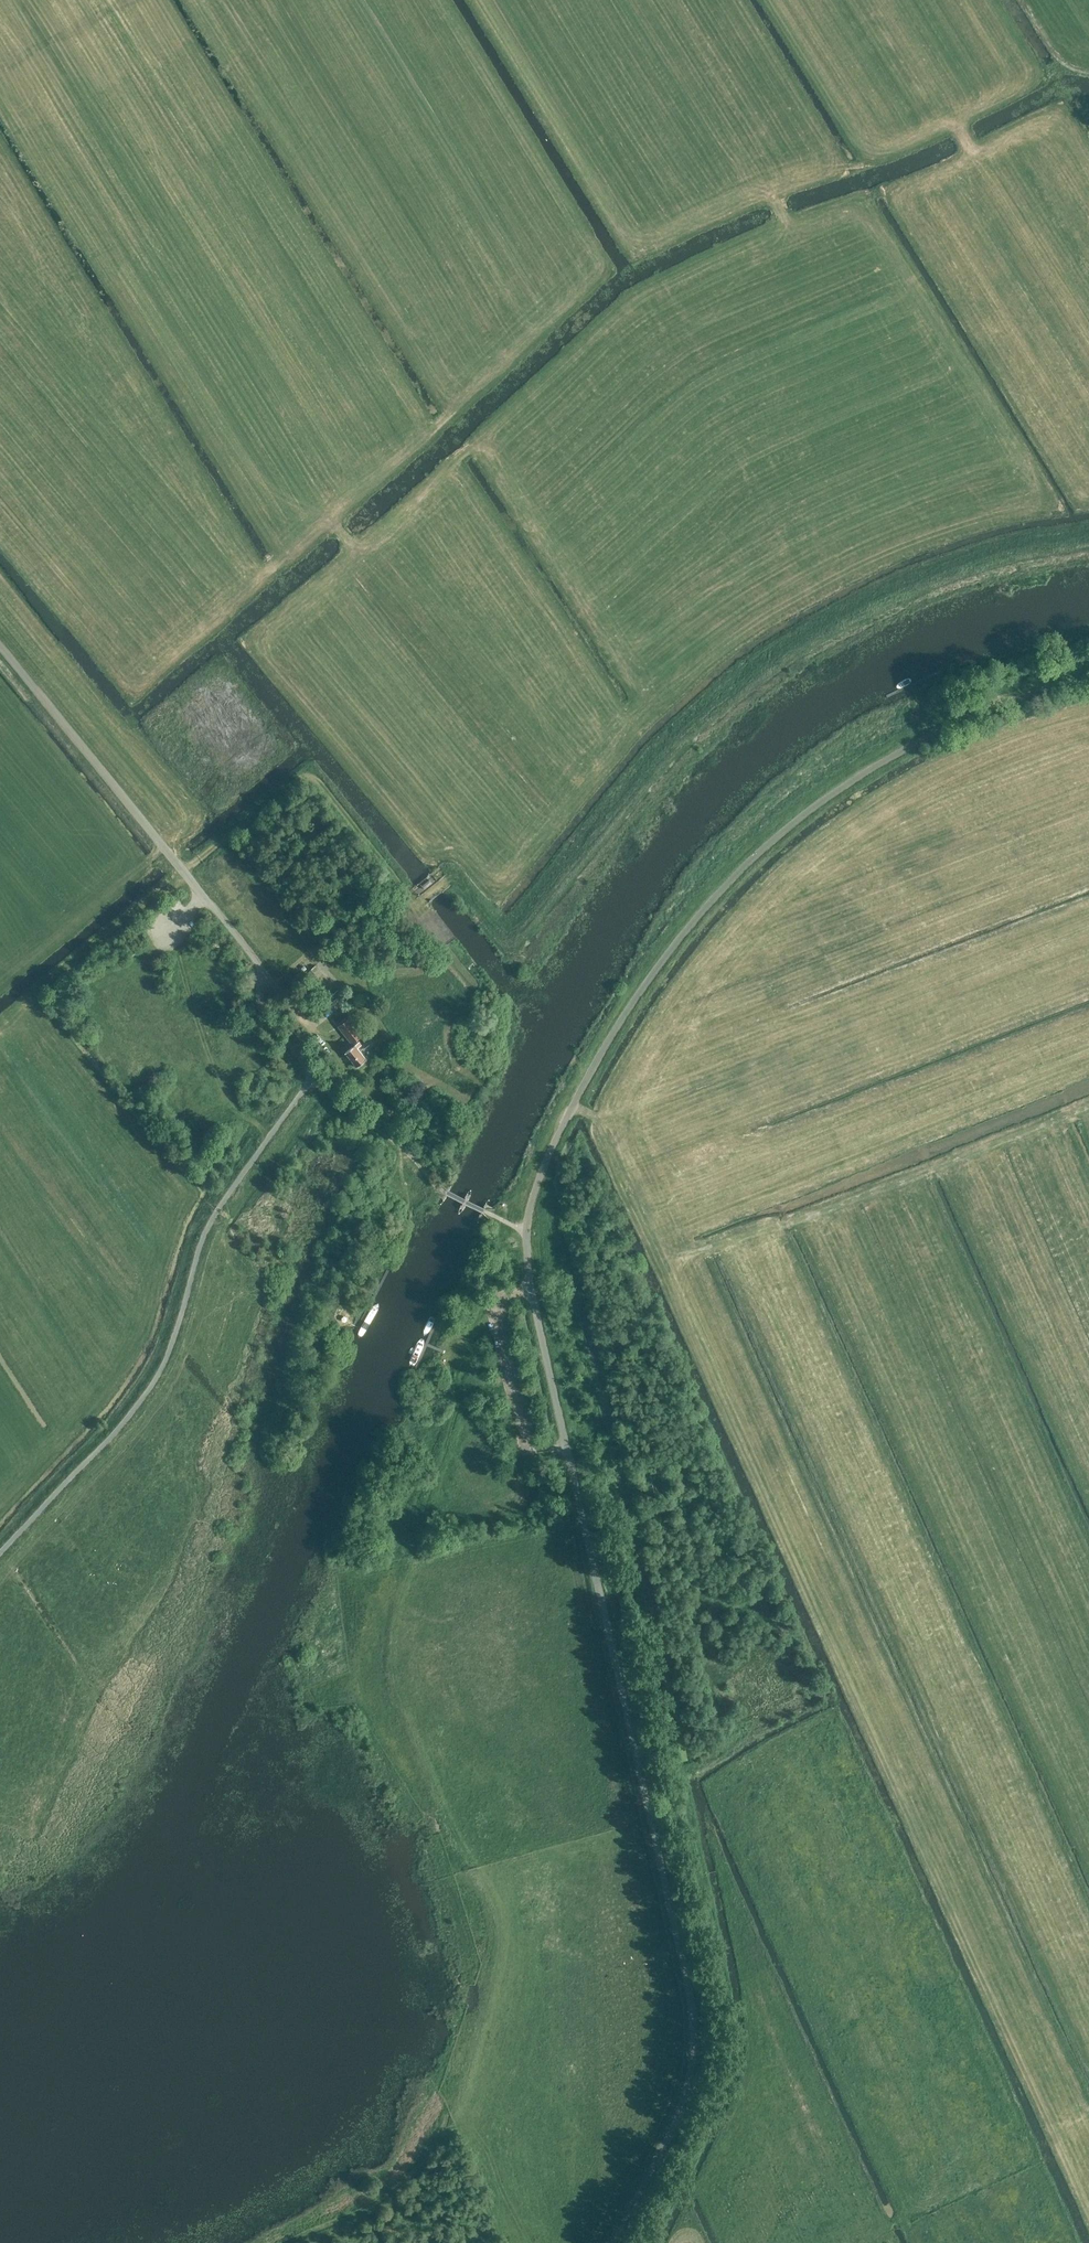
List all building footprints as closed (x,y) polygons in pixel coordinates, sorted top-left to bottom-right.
[(421,886),(421,887),(424,890),(432,883),(429,879),(421,886)] [(362,1044),(360,1042),(358,1039),(357,1040),(356,1038),(361,1034),(349,1019),(338,1027),(353,1047),(345,1053),(355,1065),(365,1057),(357,1048),(362,1044)]
